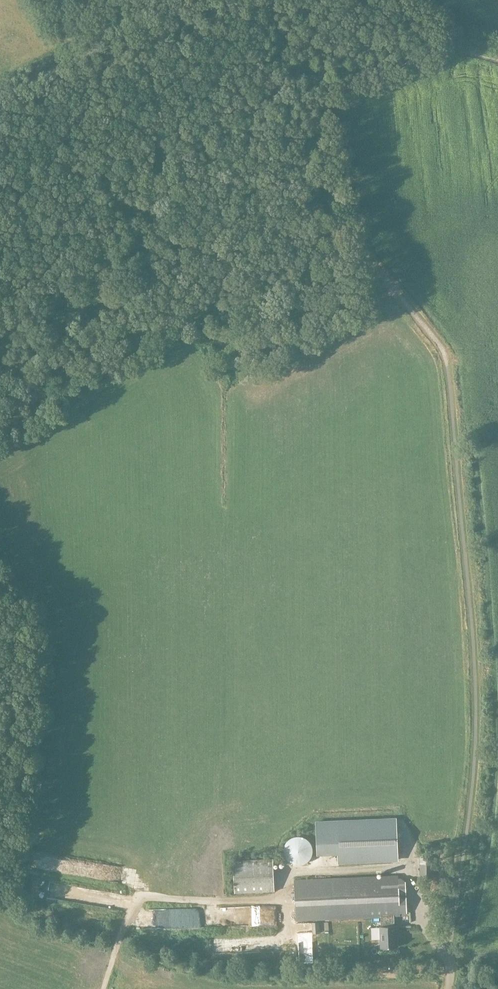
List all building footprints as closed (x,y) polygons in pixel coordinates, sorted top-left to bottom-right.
[(396,860),(395,819),(315,823),(316,855),(337,854),(338,863),(396,860)] [(301,837),(298,836),(295,836),(293,837),(290,838),(288,840),(286,841),(285,844),(284,846),(283,849),(283,852),(283,856),(285,859),(287,861),(290,863),(293,865),(294,865),(299,865),(302,864),(305,863),(308,860),(310,858),(311,855),(312,852),(312,847),(310,845),(308,841),(306,839),(303,838),(301,837)] [(419,879),(432,878),(433,857),(419,857),(419,864),(419,879)] [(274,891),(272,859),(232,861),(233,893),(274,891)] [(295,921),(370,917),(371,921),(380,920),(381,927),(379,927),(380,948),(396,948),(395,926),(394,926),(393,916),(399,916),(397,876),(294,881),(295,921)] [(146,921),(193,921),(193,909),(146,910),(146,921)]
